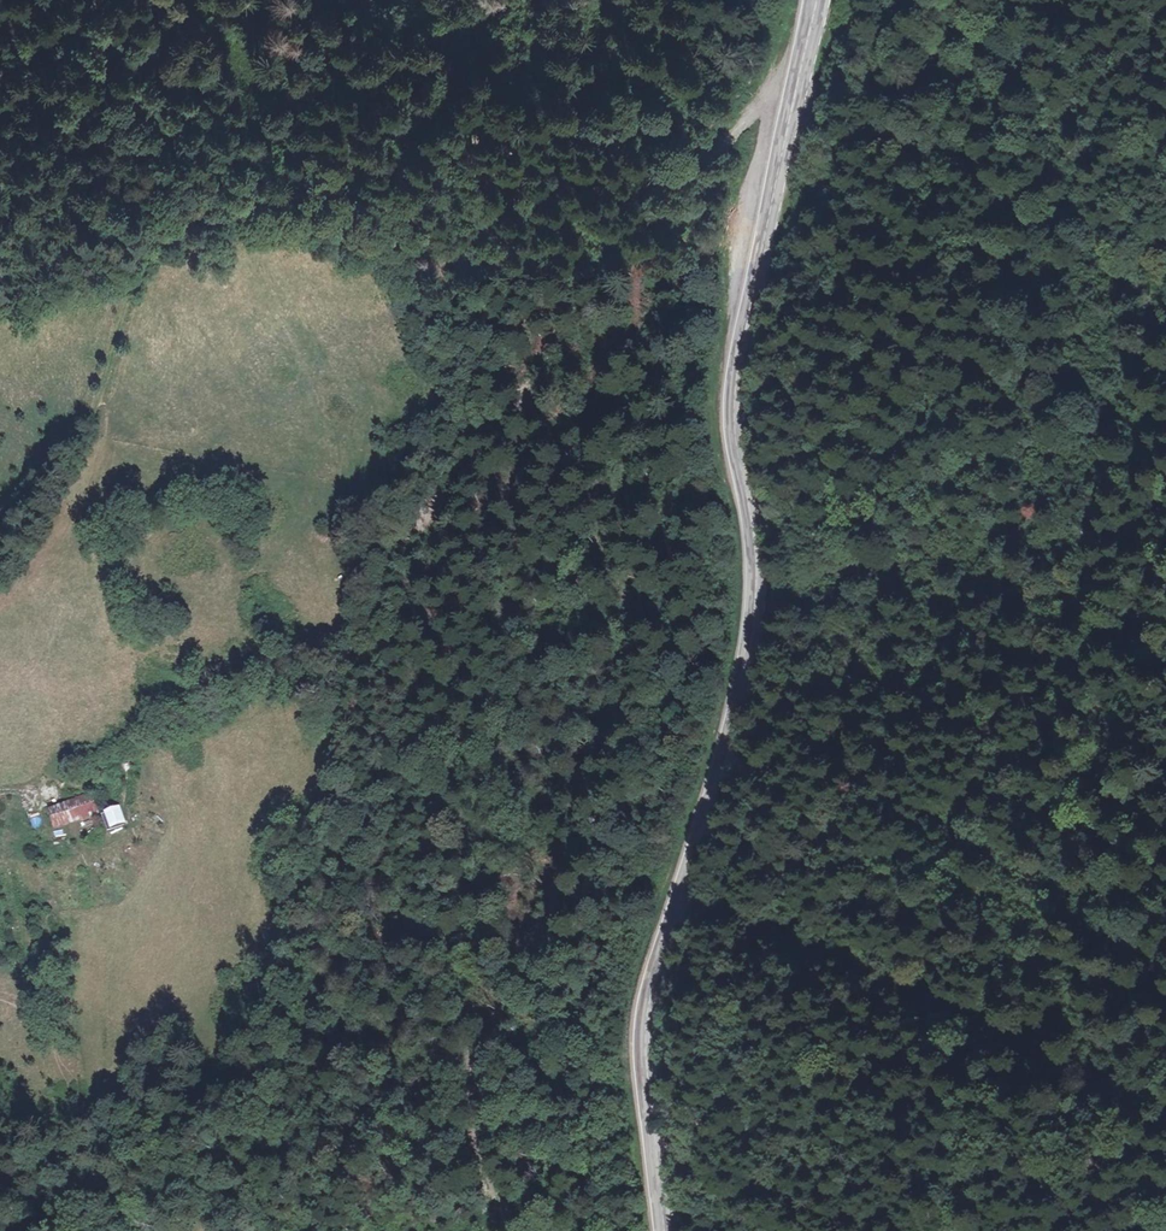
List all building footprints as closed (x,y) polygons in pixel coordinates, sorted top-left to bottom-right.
[(94,808),(89,794),(55,808),(60,822),(94,808)]
